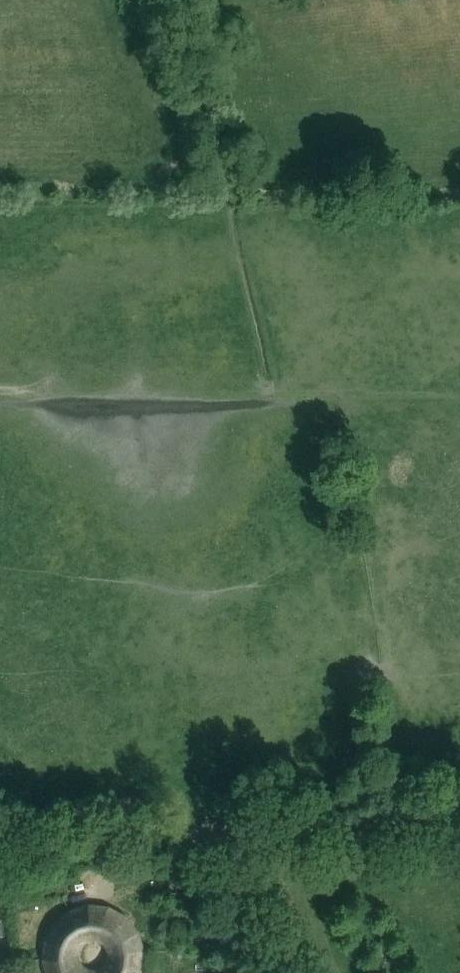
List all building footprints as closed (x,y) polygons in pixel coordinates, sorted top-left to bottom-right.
[(140,971),(142,958),(141,946),(137,934),(129,923),(120,915),(108,910),(96,908),(83,909),(71,913),(61,920),(53,930),(48,941),(45,954),(47,966),(49,972),(139,972),(140,971)]
